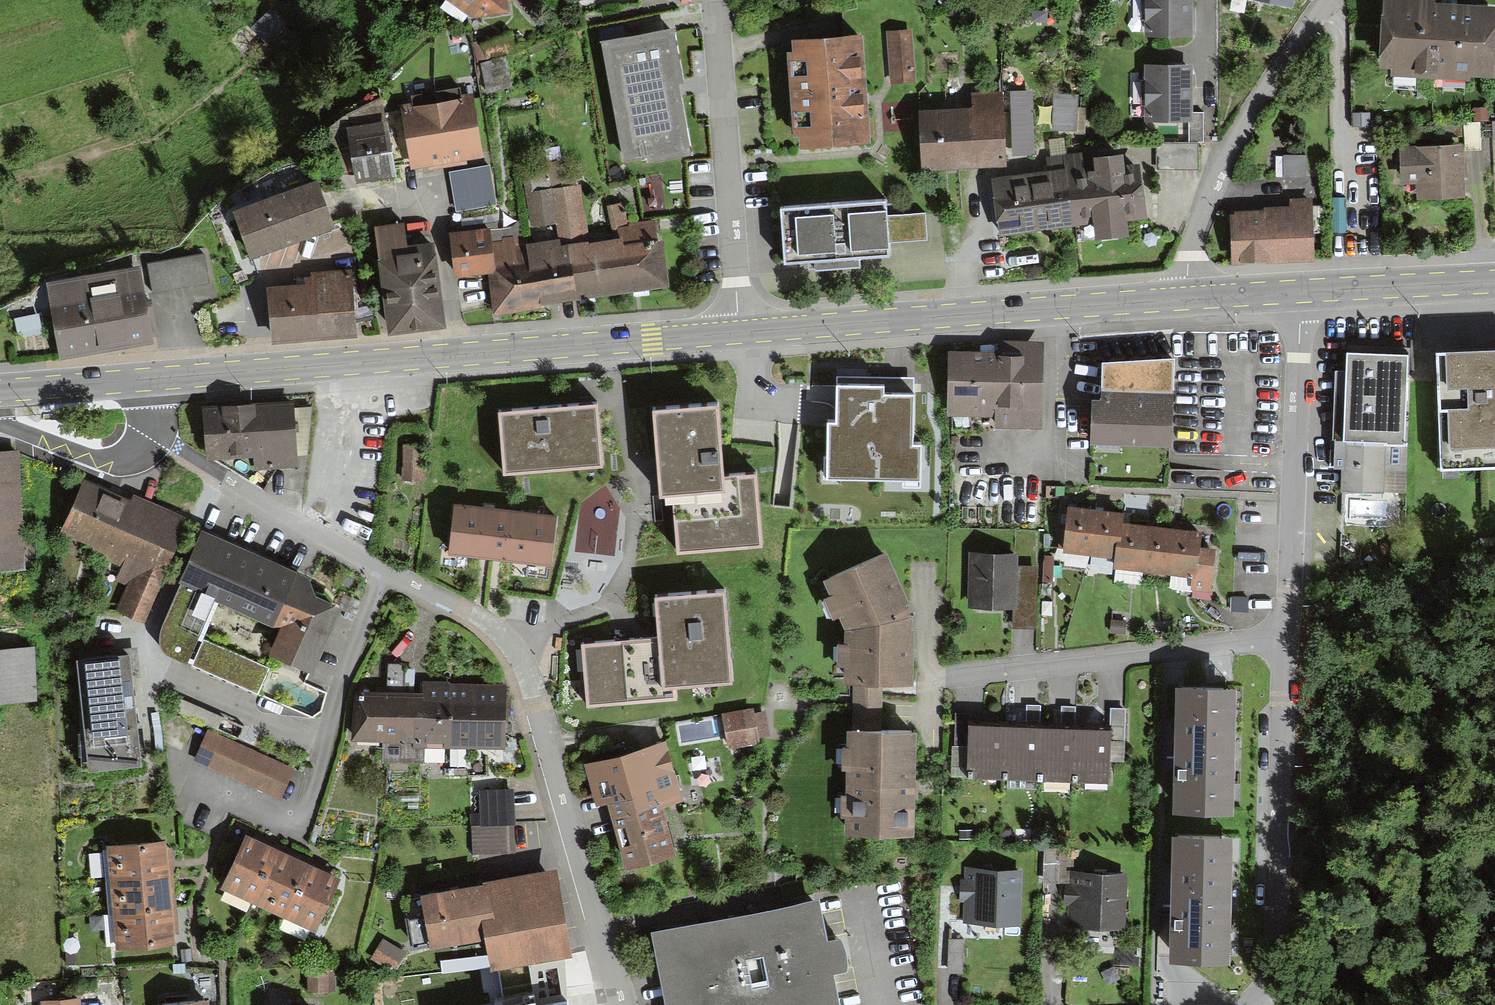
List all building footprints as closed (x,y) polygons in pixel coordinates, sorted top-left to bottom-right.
[(448,1),(441,11),(462,26),(468,18),(472,20),(509,16),(508,0),(448,0),(448,1)] [(1192,38),(1192,0),(1145,0),(1145,38),(1192,38)] [(1293,12),(1295,0),(1232,0),(1293,12)] [(1380,74),(1391,74),(1391,81),(1469,85),(1470,81),(1494,83),(1494,9),(1458,7),(1458,0),(1440,0),(1440,2),(1406,0),(1384,0),(1380,74)] [(300,41),(271,11),(252,29),(267,44),(257,54),(271,69),(300,41)] [(601,45),(624,165),(648,161),(649,168),(692,159),(678,88),(684,87),(673,31),(601,45)] [(915,85),(912,32),(887,33),(891,86),(915,85)] [(481,45),(487,61),(513,52),(507,35),(481,45)] [(799,138),(800,150),(871,145),(863,36),(791,42),(792,53),(786,54),(792,139),(799,138)] [(507,57),(480,65),(487,95),(513,89),(507,57)] [(1144,125),(1190,125),(1190,143),(1198,143),(1204,143),(1204,113),(1193,113),(1194,67),(1144,67),(1144,125)] [(401,107),(413,173),(484,160),(473,94),(462,96),(461,89),(411,98),(412,106),(401,107)] [(1033,92),(1011,93),(1013,157),(1035,156),(1033,92)] [(919,114),(922,174),(1006,171),(1002,93),(971,94),(972,111),(919,114)] [(1078,97),(1053,96),(1052,132),(1077,133),(1078,97)] [(347,131),(387,125),(382,98),(325,126),(334,176),(353,173),(347,131)] [(1480,124),(1463,125),(1465,153),(1482,152),(1480,124)] [(396,181),(387,125),(347,131),(353,173),(356,187),(396,181)] [(1198,172),(1198,143),(1190,143),(1156,143),(1156,172),(1198,172)] [(1416,188),(1417,205),(1466,202),(1463,148),(1400,152),(1402,188),(1416,188)] [(991,181),(999,239),(1094,228),(1095,245),(1130,242),(1127,224),(1149,222),(1140,166),(1124,167),(1123,159),(1093,163),(1095,170),(1088,171),(1086,152),(1062,156),(1064,171),(991,181)] [(1306,157),(1283,157),(1284,179),(1307,179),(1306,157)] [(552,191),(526,196),(532,230),(555,225),(586,220),(580,186),(563,189),(558,162),(547,164),(549,174),(552,191)] [(491,166),(449,173),(456,213),(498,207),(491,166)] [(552,191),(549,174),(523,178),(526,196),(552,191)] [(233,214),(251,264),(336,232),(318,182),(233,214)] [(780,208),(784,264),(815,262),(816,269),(861,265),(860,259),(891,256),(890,242),(888,215),(887,200),(780,208)] [(1230,215),(1232,267),(1315,264),(1312,200),(1289,200),(1289,208),(1264,210),(1264,214),(1230,215)] [(486,276),(493,319),(545,311),(545,310),(672,292),(665,243),(660,243),(657,221),(630,224),(628,208),(621,204),(606,207),(610,234),(617,233),(618,240),(589,245),(589,243),(563,247),(562,240),(558,241),(525,246),(529,270),(520,272),(486,276)] [(1324,207),(1314,207),(1314,235),(1325,235),(1324,207)] [(925,212),(888,215),(890,242),(927,239),(925,212)] [(497,217),(462,221),(462,228),(476,226),(477,232),(499,230),(497,217)] [(512,228),(504,229),(505,239),(515,238),(523,234),(521,220),(512,228)] [(589,243),(586,220),(555,225),(558,241),(562,240),(563,247),(589,243)] [(405,225),(374,229),(388,340),(446,333),(434,246),(408,250),(405,225)] [(520,272),(515,238),(505,239),(504,229),(499,230),(477,232),(476,226),(462,228),(453,229),(454,236),(450,237),(456,280),(486,276),(520,272)] [(204,255),(147,266),(153,295),(210,285),(204,255)] [(46,285),(60,362),(154,346),(153,338),(147,303),(141,269),(46,285)] [(268,291),(272,348),(359,342),(353,270),(304,274),(304,277),(295,278),(296,285),(280,286),(280,290),(268,291)] [(147,303),(153,338),(159,337),(152,302),(147,303)] [(43,335),(39,315),(14,320),(18,339),(43,335)] [(1436,335),(1440,457),(1442,457),(1442,465),(1494,464),(1494,333),(1436,335)] [(949,344),(948,410),(996,410),(996,423),(1044,423),(1045,336),(998,336),(998,344),(949,344)] [(1410,342),(1347,340),(1346,363),(1343,433),(1343,436),(1331,436),(1330,462),(1343,463),(1342,484),(1405,486),(1410,342)] [(1092,387),(1090,432),(1172,435),(1176,350),(1140,348),(1140,351),(1103,350),(1101,387),(1092,387)] [(1343,433),(1346,363),(1335,363),(1332,432),(1343,433)] [(881,372),(839,372),(839,410),(830,410),(830,461),(919,462),(919,431),(910,431),(910,381),(881,381),(881,372)] [(719,397),(654,402),(661,490),(673,489),(678,551),(765,544),(759,467),(725,470),(719,397)] [(599,400),(499,409),(504,472),(604,464),(599,400)] [(202,409),(206,463),(253,460),(254,472),(298,469),(294,402),(202,409)] [(424,441),(403,441),(402,477),(424,477),(424,441)] [(20,447),(0,448),(0,568),(25,567),(20,447)] [(130,493),(83,474),(61,526),(95,540),(93,545),(108,551),(106,556),(120,562),(114,579),(124,583),(115,607),(145,619),(190,511),(133,487),(130,493)] [(555,507),(453,496),(448,546),(549,557),(555,507)] [(1063,500),(1058,544),(1092,548),(1115,550),(1114,561),(1116,561),(1115,577),(1141,580),(1142,564),(1172,567),(1170,583),(1193,586),(1193,584),(1212,586),(1217,540),(1201,538),(1203,523),(1124,514),(1125,505),(1068,499),(1067,501),(1063,500)] [(314,664),(343,598),(316,585),(309,569),(202,521),(179,573),(181,575),(162,619),(159,629),(159,640),(163,649),(171,656),(186,661),(216,592),(279,621),(269,645),(314,664)] [(882,673),(913,673),(914,618),(911,618),(912,604),(906,592),(909,590),(887,540),(824,569),(846,619),(845,672),(853,672),(882,673)] [(968,548),(967,605),(1012,605),(1012,624),(1037,624),(1038,562),(1017,562),(1018,548),(968,548)] [(1114,561),(1115,550),(1092,548),(1089,572),(1112,574),(1114,561)] [(726,583),(655,589),(659,633),(582,640),(588,704),(677,697),(676,681),(734,676),(726,583)] [(270,664),(204,635),(191,662),(258,692),(270,664)] [(88,759),(143,754),(131,641),(76,646),(88,759)] [(37,697),(34,642),(0,644),(0,699),(37,697)] [(415,742),(416,687),(406,686),(407,658),(385,657),(384,684),(354,683),(352,732),(385,734),(384,758),(423,759),(423,742),(415,742)] [(882,673),(853,672),(853,705),(882,705),(882,673)] [(1237,678),(1175,676),(1172,804),(1233,805),(1237,678)] [(416,687),(415,742),(423,742),(505,744),(506,680),(450,679),(450,677),(423,677),(423,687),(416,687)] [(218,725),(223,713),(178,693),(173,706),(218,725)] [(969,741),(968,772),(1110,777),(1111,737),(1126,738),(1127,704),(1111,704),(1110,719),(1075,718),(1076,703),(1061,702),(1061,718),(1040,717),(1040,702),(1028,702),(1027,717),(969,715),(969,710),(956,710),(955,741),(969,741)] [(754,703),(722,709),(728,745),(760,739),(759,734),(770,732),(766,707),(755,709),(754,703)] [(882,705),(853,705),(853,719),(882,719),(882,705)] [(915,829),(917,720),(882,719),(853,719),(848,719),(845,827),(915,829)] [(207,727),(194,757),(280,796),(294,766),(207,727)] [(597,796),(607,793),(633,786),(636,796),(656,790),(658,800),(664,798),(682,793),(665,736),(586,759),(597,796)] [(516,849),(514,786),(479,787),(480,811),(471,811),(473,850),(516,849)] [(627,861),(677,847),(664,798),(658,800),(656,790),(636,796),(633,786),(607,793),(627,861)] [(248,825),(221,881),(315,926),(342,870),(248,825)] [(1233,830),(1173,828),(1170,954),(1230,955),(1233,830)] [(166,833),(106,838),(116,943),(175,937),(174,931),(179,931),(172,844),(167,845),(166,833)] [(1044,845),(1043,879),(1058,879),(1059,845),(1044,845)] [(430,942),(486,932),(491,960),(552,949),(569,946),(574,945),(558,857),(420,882),(421,887),(403,890),(412,938),(429,935),(430,942)] [(964,887),(963,924),(1021,925),(1023,869),(965,867),(964,887)] [(1071,869),(1070,924),(1127,925),(1128,870),(1071,869)] [(650,921),(667,1004),(843,1004),(835,964),(848,961),(847,942),(841,927),(828,930),(820,887),(650,921)] [(250,911),(253,903),(228,891),(224,900),(250,911)] [(395,970),(407,949),(383,935),(371,956),(395,970)] [(964,939),(949,939),(948,972),(963,972),(964,939)] [(552,949),(555,987),(572,986),(569,946),(552,949)] [(403,1004),(557,1004),(555,987),(552,949),(491,960),(399,970),(403,1004)] [(330,964),(307,964),(307,989),(330,989),(330,964)] [(159,997),(160,1004),(210,1004),(209,992),(159,997)] [(45,1004),(78,1004),(77,994),(44,997),(45,1004)]
